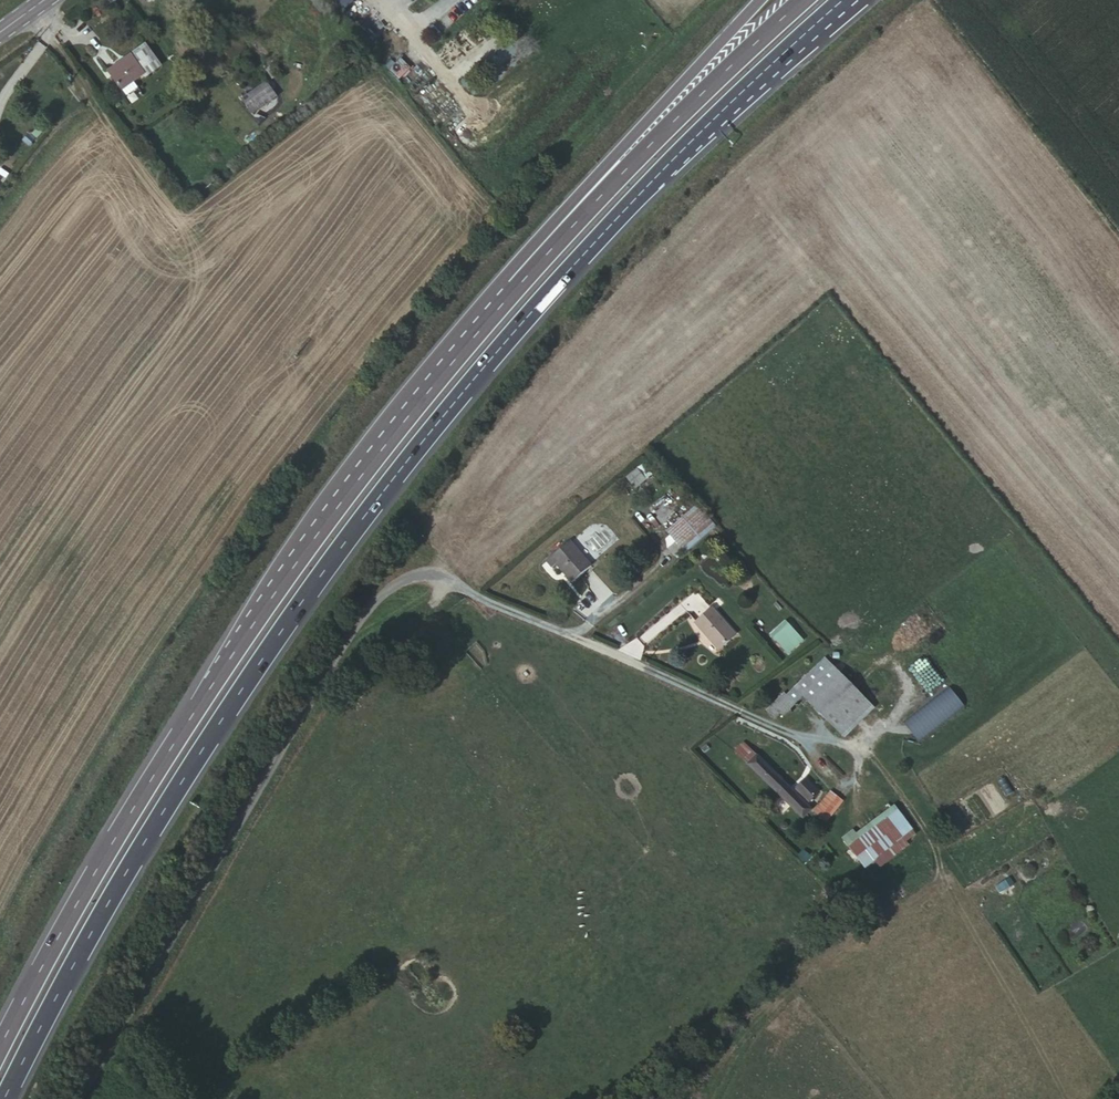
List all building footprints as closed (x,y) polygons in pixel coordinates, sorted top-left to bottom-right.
[(145,48),(108,75),(121,92),(134,83),(143,77),(145,79),(161,68),(145,48)] [(389,70),(403,86),(416,74),(402,59),(389,70)] [(252,116),(277,98),(266,82),(241,100),(252,116)] [(134,83),(121,92),(127,99),(140,90),(134,83)] [(639,467),(626,479),(635,489),(648,477),(639,467)] [(709,521),(695,505),(665,531),(679,546),(709,521)] [(714,528),(709,521),(679,546),(684,553),(714,528)] [(572,583),(590,567),(568,543),(546,562),(552,568),(557,563),(568,576),(567,577),(572,583)] [(710,608),(693,624),(718,651),(735,635),(710,608)] [(788,656),(804,640),(785,621),(769,636),(788,656)] [(787,691),(768,709),(775,717),(780,713),(784,717),(804,697),(842,735),(870,705),(825,658),(788,693),(787,691)] [(913,668),(939,707),(954,697),(929,658),(913,668)] [(744,744),(735,753),(802,818),(811,809),(806,804),(818,792),(805,779),(793,791),(744,744)] [(830,795),(813,812),(821,820),(838,802),(830,795)] [(861,842),(851,851),(826,870),(833,878),(858,859),(863,865),(903,836),(896,826),(904,819),(896,809),(859,838),(861,842)] [(896,826),(903,836),(912,830),(904,819),(896,826)] [(843,839),(851,851),(861,842),(859,838),(853,832),(843,839)]
